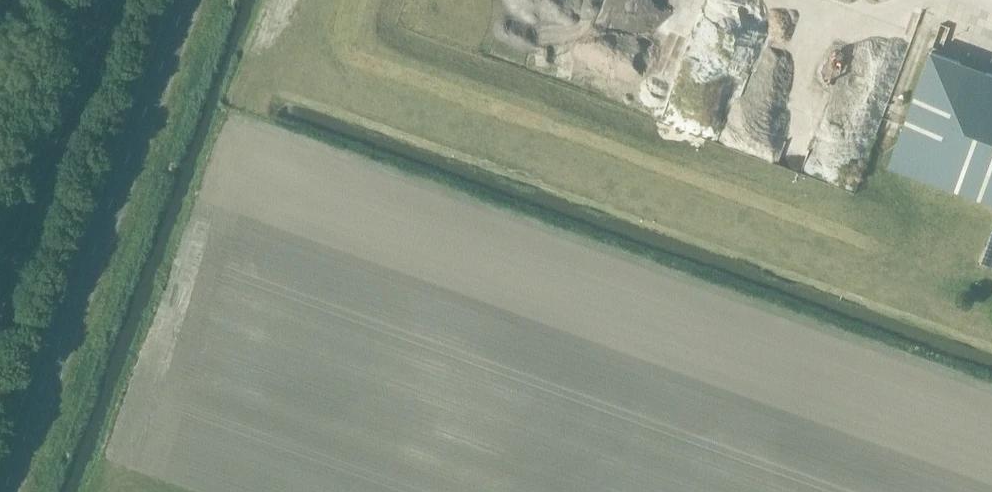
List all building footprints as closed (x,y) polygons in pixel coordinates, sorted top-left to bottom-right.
[(932,52),(890,166),(991,203),(991,74),(932,52)]
